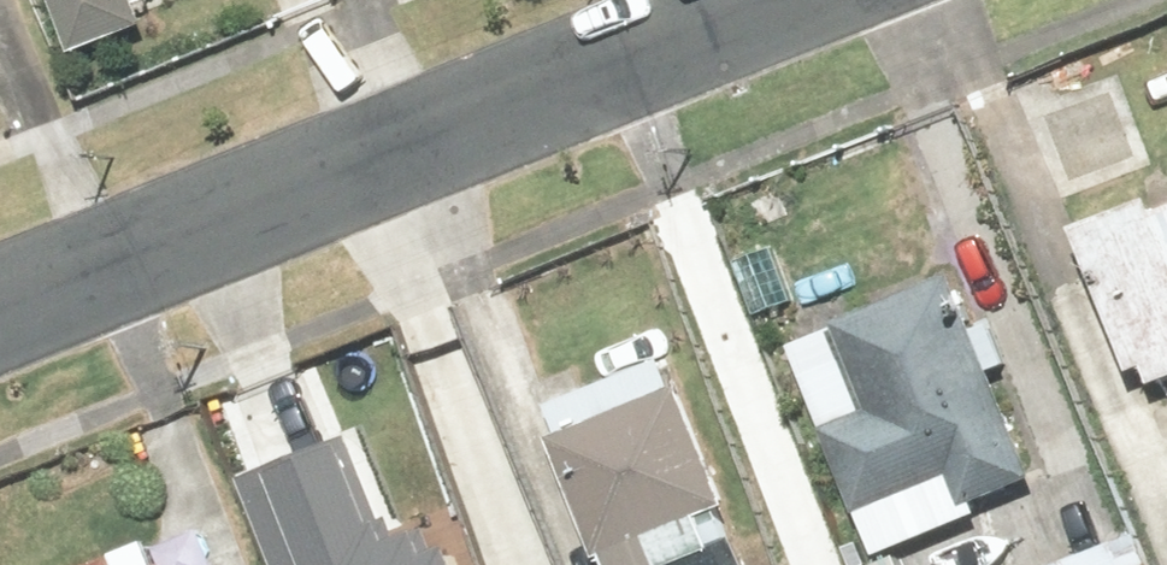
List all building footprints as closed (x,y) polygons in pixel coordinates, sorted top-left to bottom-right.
[(91,52),(165,22),(156,0),(70,0),(91,52)] [(1092,231),(1142,372),(1155,368),(1161,384),(1166,382),(1166,204),(1092,231)] [(956,258),(794,329),(894,555),(994,512),(992,506),(1046,482),(1000,376),(1022,367),(1000,318),(985,324),(956,258)] [(561,406),(571,432),(565,435),(618,564),(680,564),(746,538),(733,507),(744,503),(696,386),(688,389),(675,359),(561,406)] [(251,480),(285,564),(478,564),(472,548),(455,555),(444,526),(410,539),(369,434),(251,480)] [(1071,564),(1157,564),(1147,538),(1071,564)] [(102,564),(167,564),(159,543),(102,564)] [(222,561),(224,564),(271,564),(261,543),(222,561)]
